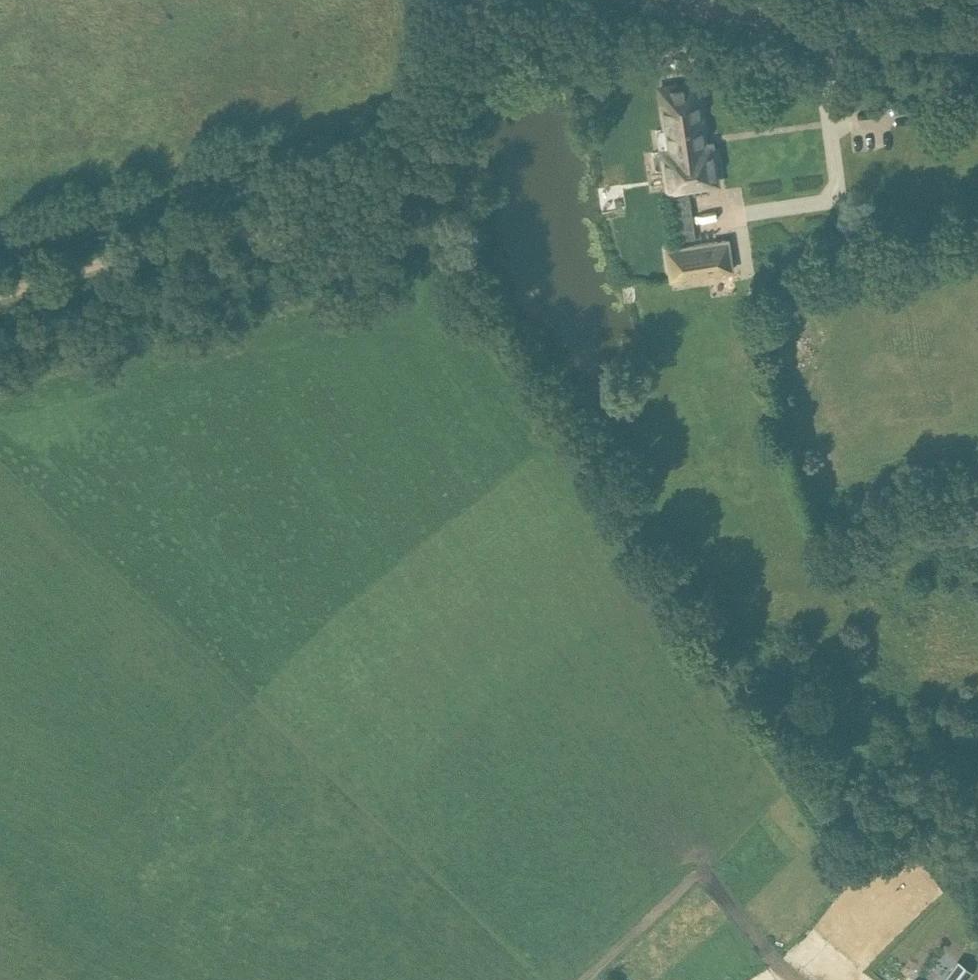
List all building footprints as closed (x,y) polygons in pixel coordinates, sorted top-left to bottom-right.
[(660,87),(667,128),(656,129),(659,151),(652,152),(655,168),(666,167),(670,190),(717,182),(711,143),(705,144),(696,82),(660,87)] [(678,246),(665,247),(669,279),(734,270),(730,239),(678,246)] [(958,958),(941,979),(966,979),(974,970),(958,958)]
